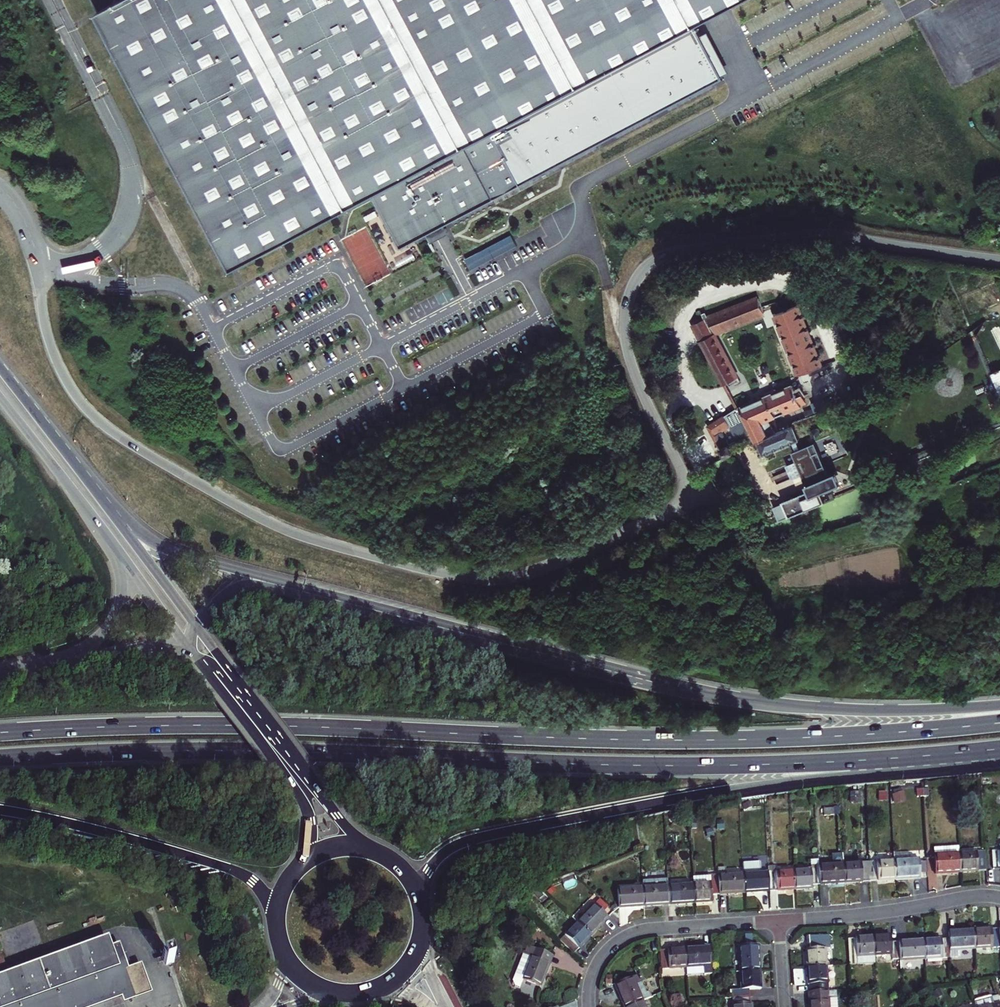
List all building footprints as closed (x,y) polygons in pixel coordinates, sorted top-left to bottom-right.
[(234,268),(372,194),(401,248),(427,235),(431,243),(449,234),(445,225),(521,185),(493,130),(696,24),(742,0),(93,0),(234,268)] [(724,77),(696,24),(493,130),(521,185),(724,77)] [(513,241),(467,263),(472,272),(517,250),(513,241)] [(690,325),(697,339),(699,343),(722,386),(734,380),(711,336),(712,333),(761,313),(756,299),(690,325)] [(820,368),(796,307),(773,316),(797,376),(820,368)] [(755,442),(773,435),(766,422),(799,407),(799,406),(803,404),(797,389),(793,390),(791,386),(774,393),(771,392),(767,393),(764,394),(763,398),(753,402),(752,399),(747,401),(748,404),(737,409),(722,418),(707,428),(723,458),(726,457),(731,454),(727,446),(724,448),(717,435),(728,428),(743,420),(749,432),(754,443),(755,442)] [(761,455),(797,441),(792,427),(773,435),(755,442),(761,455)] [(772,510),(778,524),(834,500),(828,487),(825,488),(809,449),(791,456),(794,464),(785,467),(787,471),(789,470),(791,474),(789,475),(791,480),(799,476),(806,493),(781,504),(782,506),(772,510)] [(893,802),(903,802),(903,794),(893,794),(893,802)] [(894,857),(895,865),(910,864),(910,856),(894,857)] [(987,875),(985,856),(960,858),(961,876),(974,875),(987,875)] [(961,876),(960,858),(935,860),(936,878),(949,877),(961,876)] [(920,878),(919,866),(919,863),(910,864),(895,865),(896,882),(908,882),(920,881),(920,878)] [(883,883),(896,882),(895,865),(869,866),(871,884),(883,883)] [(859,884),(871,884),(869,866),(844,867),(845,885),(859,884)] [(928,866),(919,866),(920,878),(928,877),(928,866)] [(845,885),(844,867),(819,868),(820,887),(834,886),(845,885)] [(812,887),(820,887),(819,868),(811,869),(811,872),(792,873),(793,891),(805,891),(813,890),(812,887)] [(793,891),(792,873),(769,875),(770,893),(781,892),(793,891)] [(770,893),(769,875),(742,877),(743,894),(756,894),(770,893)] [(742,877),(716,878),(717,896),(730,895),(743,894),(742,877)] [(708,885),(691,885),(692,904),(704,903),(709,903),(709,896),(717,896),(716,878),(708,878),(708,885)] [(666,904),(665,887),(665,880),(639,882),(640,889),(641,906),(653,906),(659,906),(659,904),(666,904)] [(691,885),(665,887),(666,904),(674,903),(674,905),(681,904),(692,904),(691,885)] [(629,907),(641,906),(640,889),(614,890),(615,908),(629,907)] [(592,904),(574,923),(590,937),(598,927),(607,918),(592,904)] [(557,942),(572,956),(580,947),(590,937),(574,923),(557,942)] [(974,949),(999,948),(998,930),(986,930),(973,931),(974,949)] [(974,949),(973,931),(961,932),(948,933),(949,939),(950,957),(957,957),(956,951),(974,949)] [(891,961),(899,960),(898,943),(890,943),(889,936),(885,936),(872,937),(873,956),(890,955),(891,961)] [(855,940),(847,941),(848,965),(873,963),(873,956),(872,937),(862,938),(855,938),(855,940)] [(125,991),(127,997),(150,989),(141,965),(128,970),(118,945),(109,948),(106,939),(6,977),(0,980),(0,1006),(83,1006),(125,991)] [(924,959),(950,957),(949,939),(935,940),(923,941),(924,959)] [(899,960),(924,959),(923,941),(910,942),(898,943),(899,960)] [(806,959),(806,970),(825,968),(824,942),(807,943),(808,951),(805,951),(806,959)] [(759,959),(758,946),(738,948),(740,974),(760,973),(759,959)] [(545,965),(549,957),(527,948),(512,984),(513,990),(518,992),(521,984),(537,991),(543,977),(548,966),(545,965)] [(683,951),(685,968),(702,967),(703,975),(711,974),(709,949),(695,950),(683,951)] [(175,960),(172,951),(164,954),(167,963),(175,960)] [(658,970),(685,968),(683,951),(670,952),(657,953),(658,970)] [(807,978),(807,986),(810,986),(810,994),(826,993),(825,968),(806,970),(807,978)] [(760,979),(760,973),(740,974),(741,991),(729,992),(730,1000),(734,999),(750,998),(749,990),(761,989),(760,979)] [(640,1005),(633,989),(639,986),(636,979),(613,988),(618,999),(622,1006),(635,1006),(640,1005)] [(834,992),(826,993),(810,994),(810,1002),(808,1002),(809,1006),(832,1006),(832,997),(834,997),(834,992)] [(750,998),(734,999),(735,1006),(752,1006),(750,1006),(750,998)]
